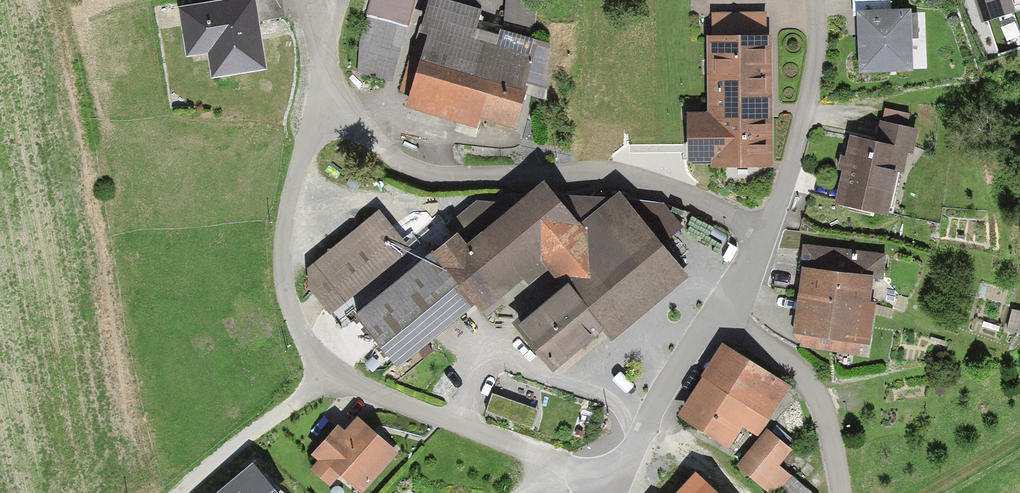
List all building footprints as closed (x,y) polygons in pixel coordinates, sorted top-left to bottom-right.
[(179,12),(186,58),(205,55),(209,78),(264,69),(257,22),(285,18),(282,0),(252,0),(252,1),(179,12)] [(360,41),(359,74),(411,89),(427,39),(418,36),(426,13),(413,9),(416,0),(372,0),(360,41)] [(426,13),(418,36),(427,39),(411,89),(406,107),(476,129),(479,120),(513,130),(524,96),(545,102),(546,90),(550,46),(535,42),(503,33),(500,32),(499,37),(476,31),(481,11),(439,0),(430,0),(426,13)] [(503,33),(535,42),(536,0),(506,0),(503,33)] [(853,17),(856,17),(857,74),(912,73),(911,10),(890,11),(889,0),(852,0),(853,17)] [(981,20),(1013,9),(1010,0),(974,0),(981,20)] [(771,168),(772,36),(706,36),(706,119),(686,119),(686,156),(686,161),(712,161),(712,168),(771,168)] [(850,139),(834,206),(885,218),(896,173),(903,174),(908,157),(913,156),(919,130),(892,125),(887,146),(850,139)] [(612,341),(688,278),(662,246),(627,201),(619,192),(613,198),(553,196),(544,184),(515,207),(477,200),(446,225),(438,216),(418,233),(423,239),(410,250),(378,211),(306,269),(306,289),(327,315),(332,311),(342,323),(354,313),(398,366),(473,305),(482,316),(524,281),(526,283),(545,268),(560,284),(563,281),(606,333),(612,341)] [(662,246),(682,228),(663,204),(627,201),(662,246)] [(869,306),(873,280),(884,281),(887,255),(803,245),(796,297),(869,306)] [(606,333),(563,281),(560,284),(511,324),(553,376),(606,333)] [(869,306),(796,297),(791,335),(800,337),(799,347),(859,356),(860,345),(869,346),(874,308),(869,306)] [(744,430),(757,438),(790,386),(723,344),(676,418),(730,452),(744,430)] [(317,463),(309,473),(329,490),(341,476),(361,492),(395,454),(355,419),(344,431),(337,425),(309,457),(317,463)] [(767,430),(737,467),(769,492),(779,492),(791,479),(778,469),(793,451),(767,430)] [(216,492),(278,492),(252,463),(216,492)] [(695,475),(678,492),(715,492),(695,475)]
